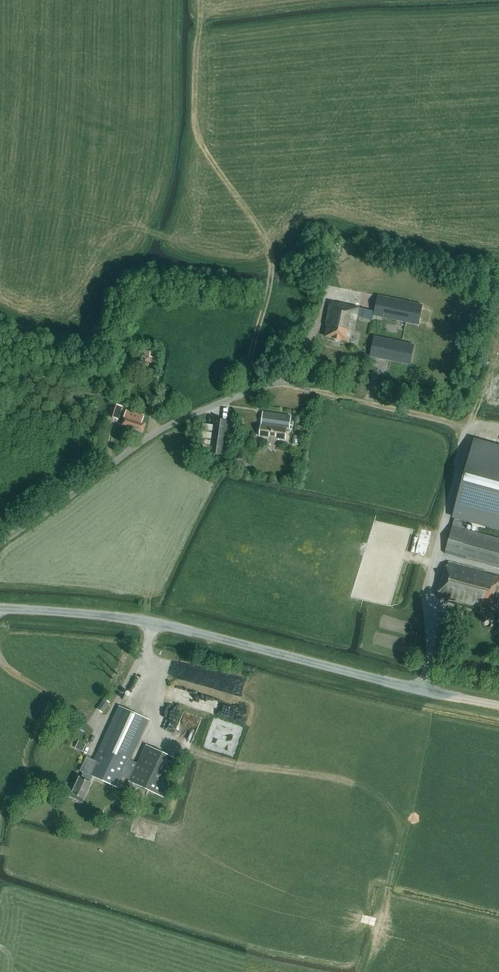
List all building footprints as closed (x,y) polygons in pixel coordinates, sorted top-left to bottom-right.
[(418,325),(423,305),(377,296),(375,309),(356,305),(355,307),(339,303),(339,304),(330,303),(326,325),(328,326),(326,337),(333,338),(332,340),(341,342),(342,340),(349,342),(351,331),(353,331),(356,318),(372,321),(374,315),(418,325)] [(410,365),(414,345),(374,336),(370,356),(410,365)] [(140,350),(138,365),(149,367),(150,362),(155,363),(156,357),(150,356),(151,351),(140,350)] [(118,420),(122,406),(112,403),(107,416),(118,420)] [(143,433),(146,423),(142,422),(144,416),(126,410),(121,426),(143,433)] [(289,429),(291,416),(263,412),(262,425),(261,424),(260,436),(285,439),(286,428),(289,429)] [(223,455),(228,421),(214,419),(209,453),(223,455)] [(474,440),(453,516),(455,516),(444,553),(498,568),(498,539),(466,530),(468,520),(498,529),(498,447),(474,440)] [(479,606),(481,607),(482,604),(498,609),(498,597),(498,594),(498,577),(486,573),(486,571),(449,562),(438,595),(474,605),(473,606),(478,608),(479,606)] [(229,709),(231,702),(215,698),(213,704),(229,709)] [(103,713),(108,704),(103,701),(97,709),(103,713)] [(131,760),(149,719),(119,706),(94,760),(87,757),(80,771),(84,772),(82,778),(80,777),(77,785),(73,783),(67,795),(76,799),(77,797),(84,800),(92,782),(87,780),(89,774),(117,787),(122,776),(130,780),(130,782),(166,798),(183,761),(146,745),(138,763),(131,760)] [(83,751),(86,745),(79,741),(75,748),(83,751)]
